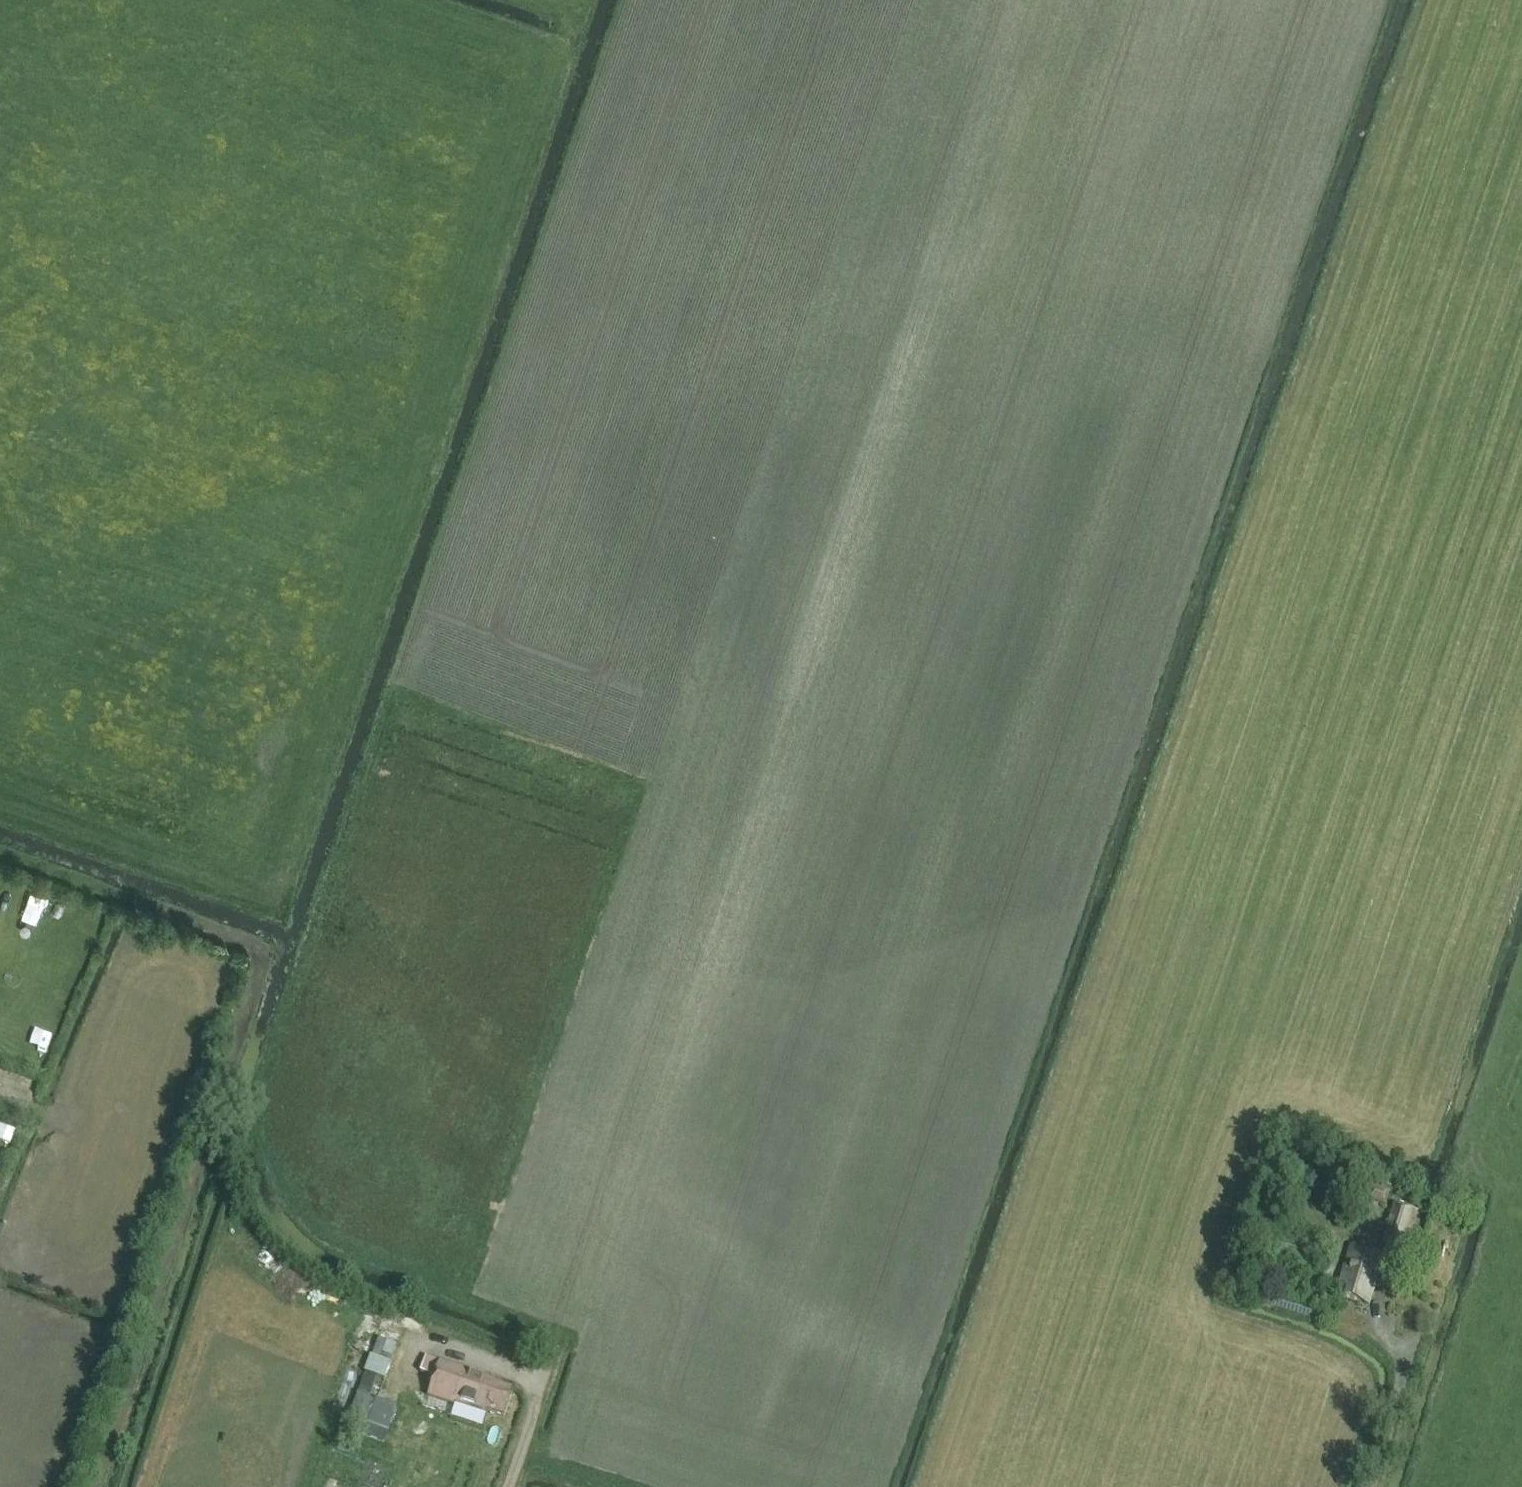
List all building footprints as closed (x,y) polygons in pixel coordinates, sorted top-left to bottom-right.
[(1366,1202),(1385,1207),(1389,1191),(1370,1186),(1366,1202)] [(1406,1251),(1418,1211),(1395,1204),(1383,1244),(1406,1251)] [(1383,1257),(1351,1247),(1338,1289),(1346,1291),(1344,1298),(1361,1303),(1363,1296),(1370,1299),(1383,1257)] [(392,1364),(398,1346),(378,1339),(371,1357),(392,1364)] [(488,1412),(505,1418),(514,1391),(497,1386),(497,1384),(489,1381),(490,1379),(426,1358),(421,1374),(434,1379),(428,1397),(456,1406),(457,1404),(487,1414),(488,1412)] [(397,1406),(359,1393),(358,1396),(357,1396),(344,1431),(414,1455),(418,1442),(388,1432),(397,1406)]
